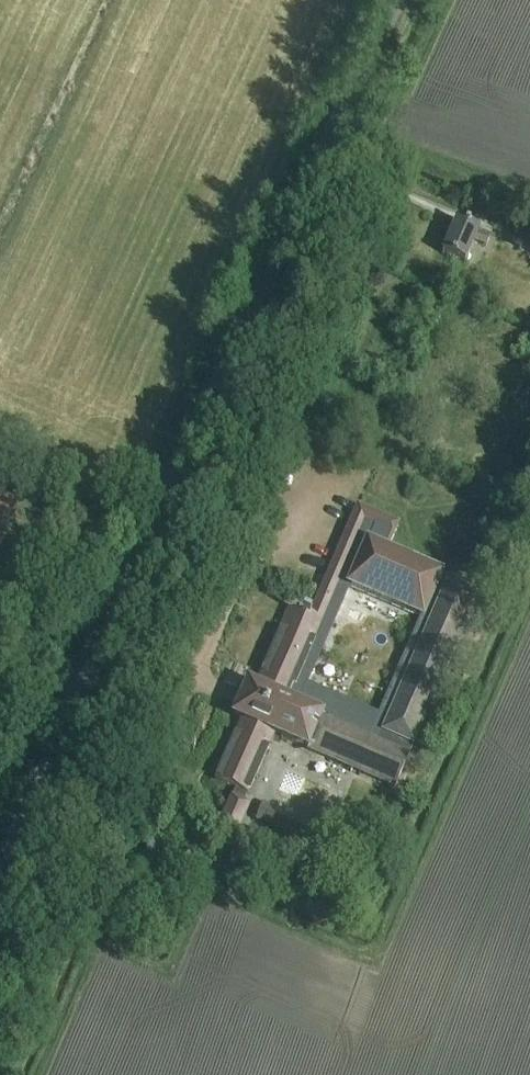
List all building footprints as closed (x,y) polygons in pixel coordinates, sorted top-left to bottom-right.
[(490,237),(477,232),(455,222),(442,254),(464,264),(473,242),(486,248),(490,237)] [(513,245),(529,252),(529,236),(520,231),(513,245)] [(15,501),(0,495),(0,537),(15,501)] [(392,787),(411,744),(478,593),(447,579),(446,581),(441,578),(442,576),(387,551),(398,525),(357,507),(309,618),(289,610),(256,685),(247,682),(233,719),(239,722),(214,780),(235,789),(232,797),(231,797),(219,825),(237,833),(248,806),(243,804),(247,795),(273,735),(392,787)] [(338,857),(346,840),(263,803),(254,822),(338,857)]
